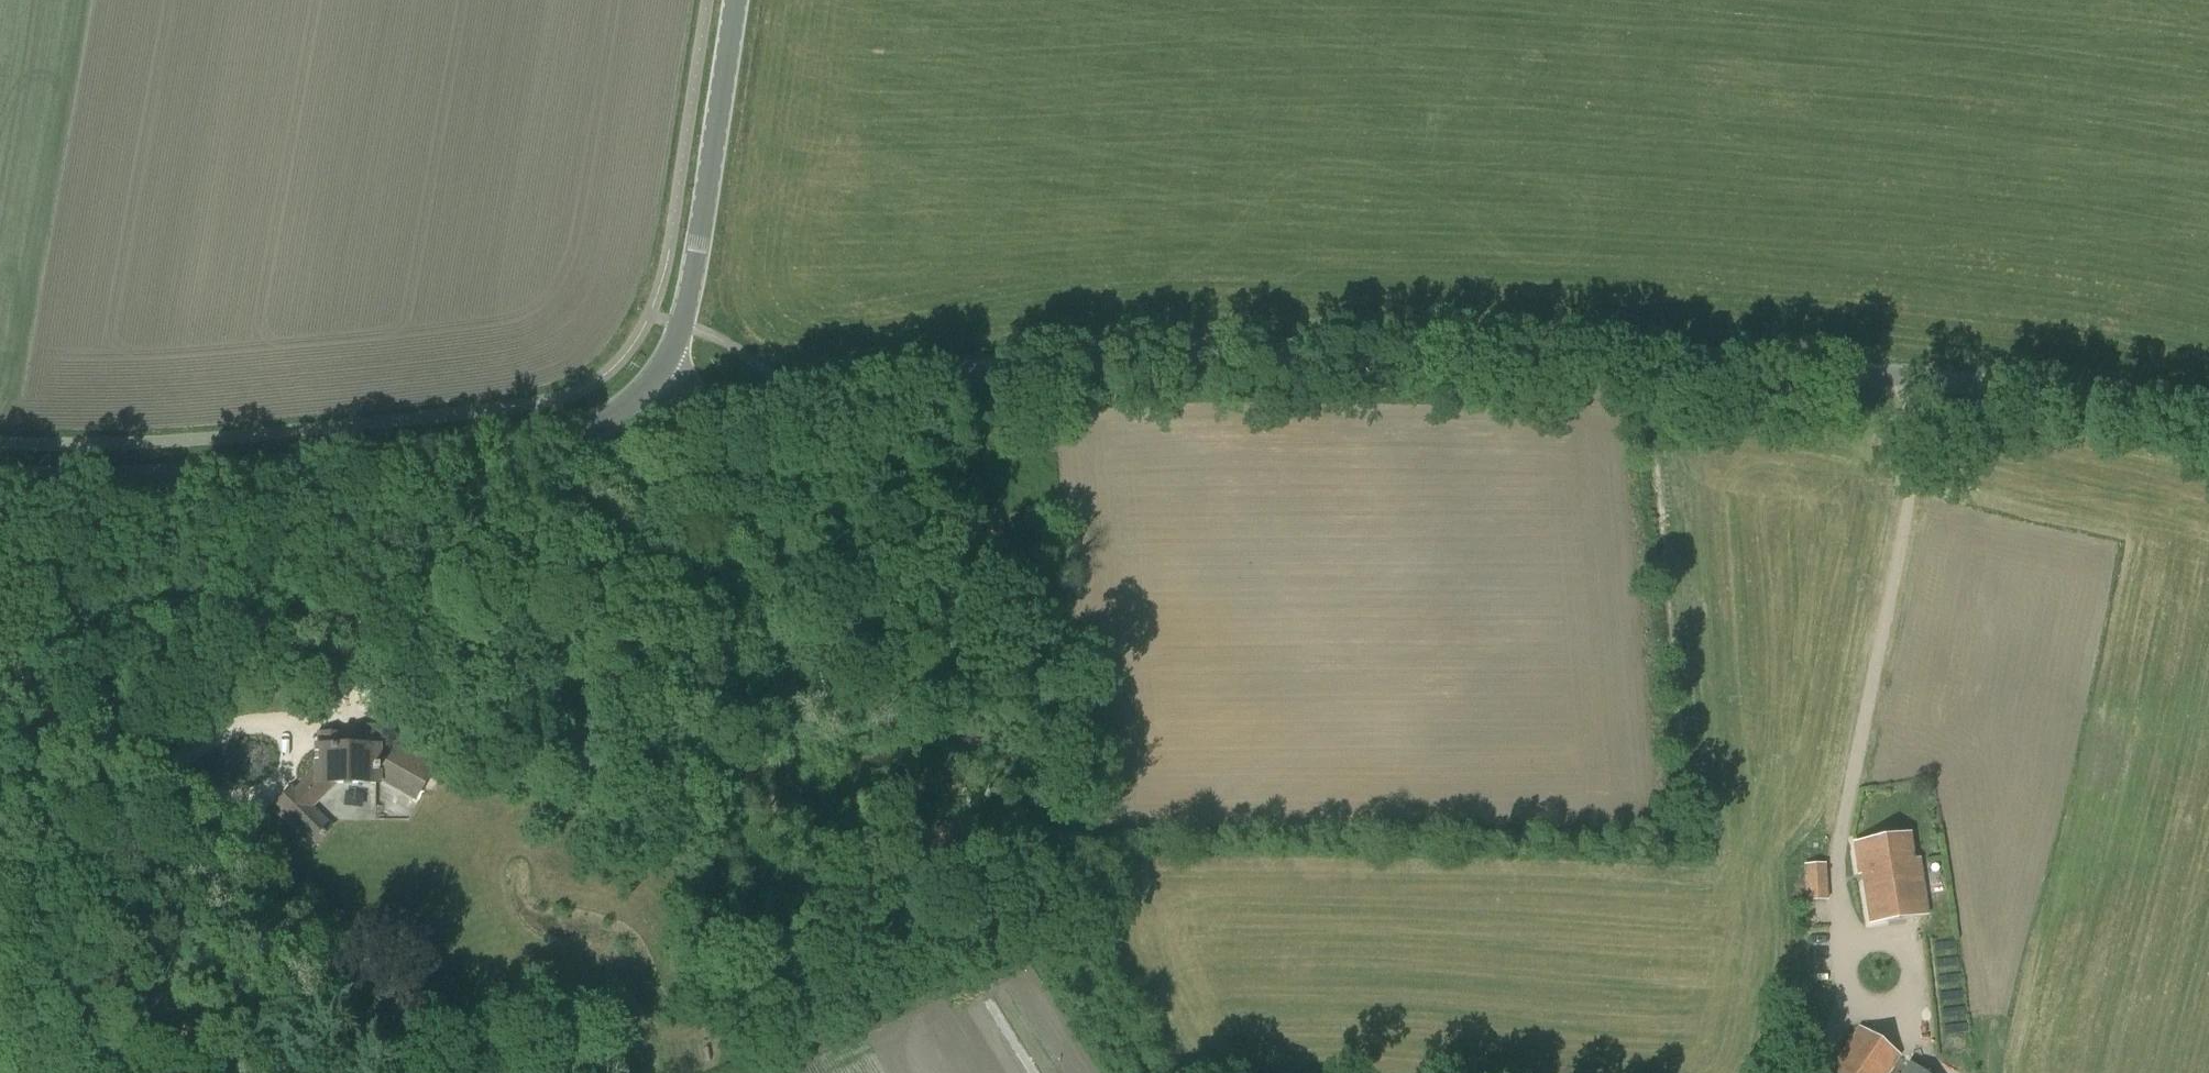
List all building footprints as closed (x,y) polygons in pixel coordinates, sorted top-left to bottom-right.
[(317,735),(317,769),(294,792),(292,790),(273,809),(296,831),(315,812),(311,808),(334,785),(375,785),(375,774),(415,797),(430,770),(378,740),(374,748),(355,748),(355,742),(338,742),(338,735),(317,735)] [(1853,844),(1858,876),(1861,876),(1869,925),(1927,916),(1919,859),(1914,860),(1910,835),(1853,844)] [(1805,864),(1806,901),(1826,900),(1825,864),(1805,864)] [(1905,1058),(1857,1027),(1826,1072),(1895,1072),(1905,1058)] [(1910,1062),(1902,1072),(1926,1072),(1910,1062)]
